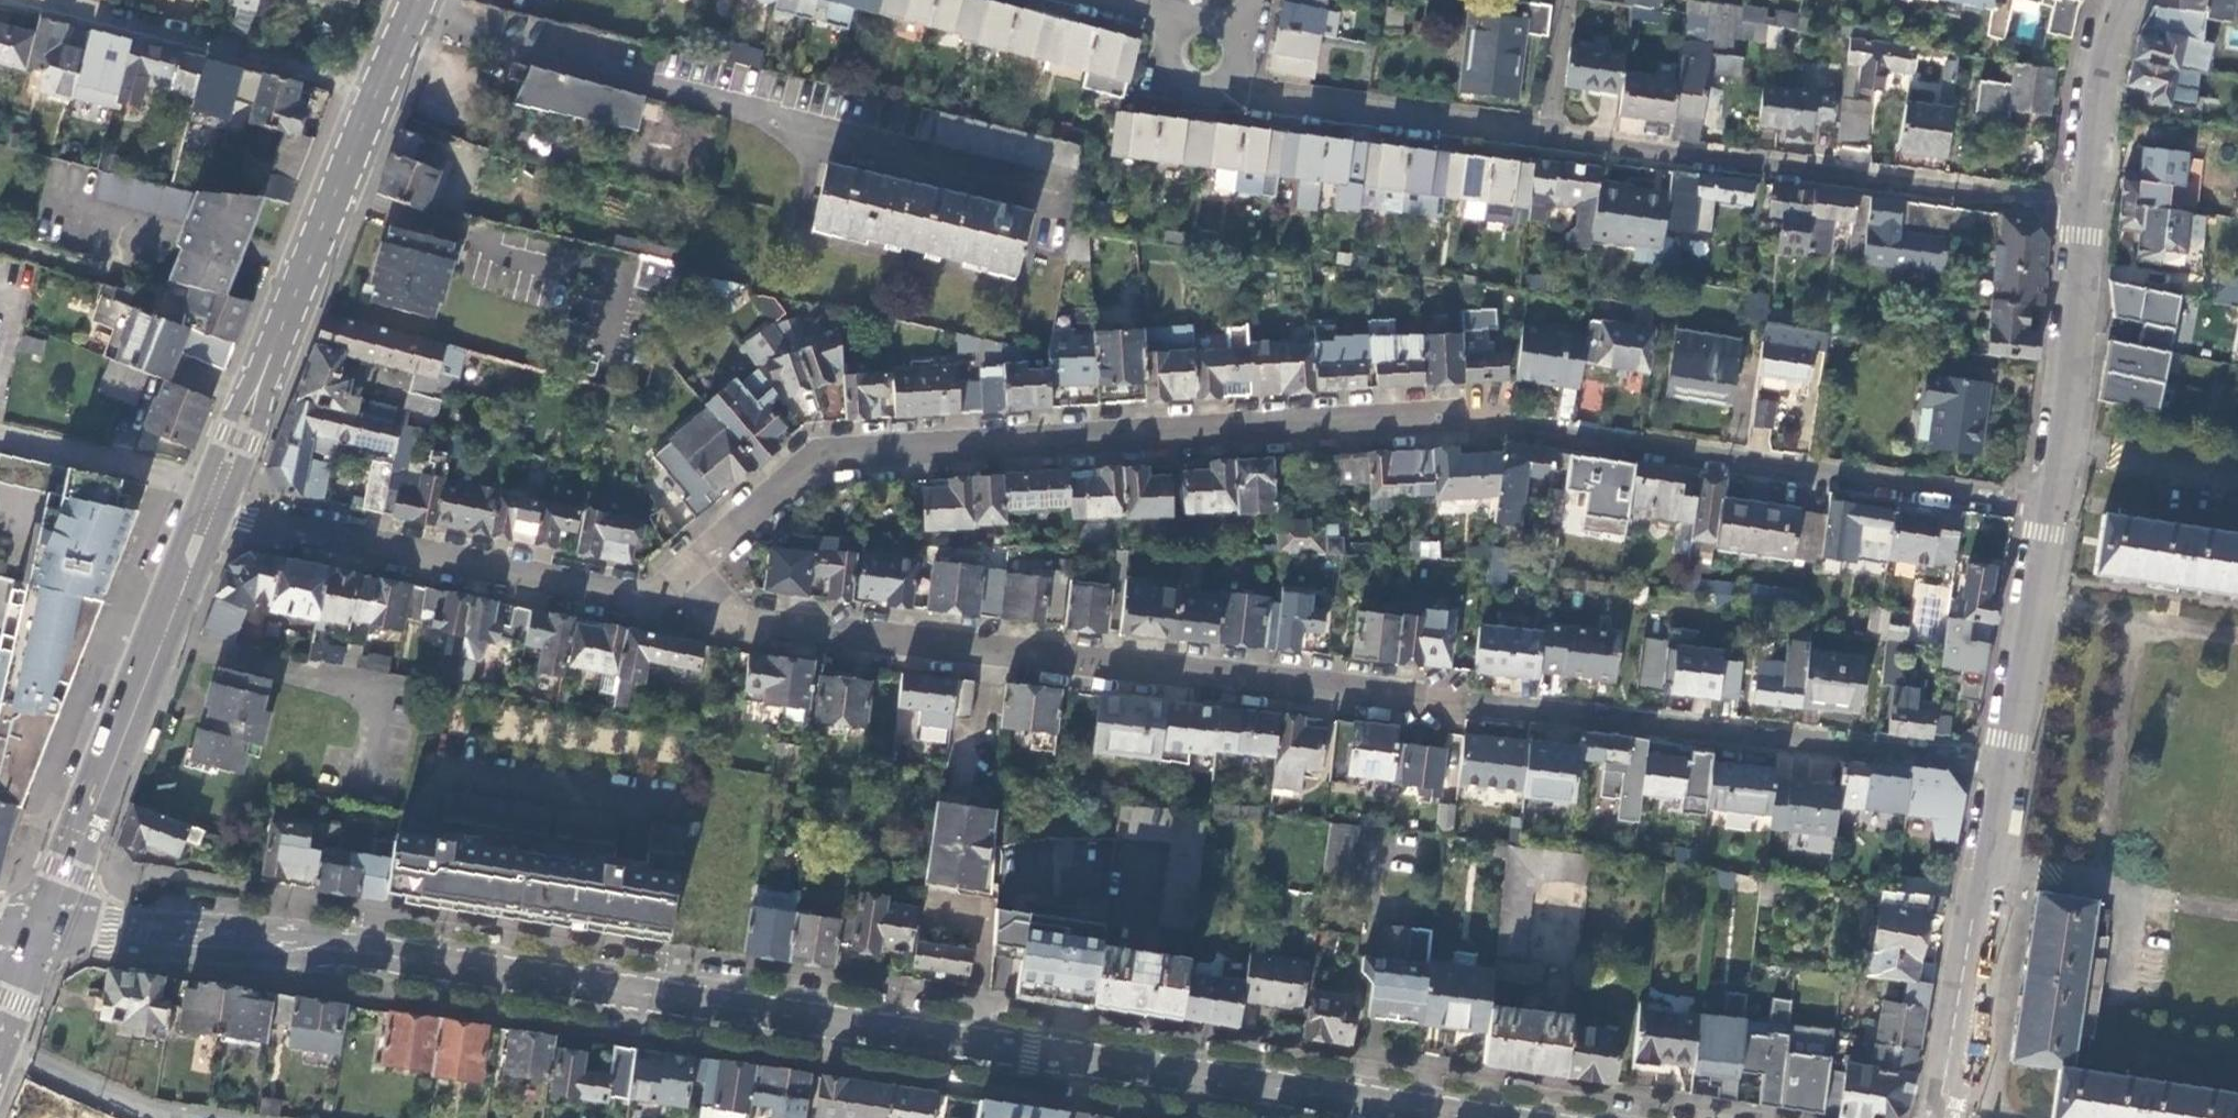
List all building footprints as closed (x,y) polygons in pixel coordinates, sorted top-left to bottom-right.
[(244,0),(236,0),(228,30),(250,36),(259,3),(244,0)] [(775,0),(774,4),(796,10),(799,0),(775,0)] [(796,10),(811,14),(815,0),(799,0),(796,10)] [(854,0),(815,0),(811,14),(810,19),(847,29),(853,6),(854,0)] [(894,0),(854,0),(853,6),(890,16),(894,0)] [(934,0),(894,0),(890,16),(928,25),(934,0)] [(974,0),(934,0),(928,25),(965,35),(974,0)] [(1013,10),(992,4),(976,0),(974,0),(965,35),(964,38),(1003,49),(1013,10)] [(1282,10),(1278,28),(1318,35),(1322,16),(1325,0),(1284,0),(1282,10)] [(1524,34),(1545,37),(1549,5),(1510,0),(1507,17),(1468,12),(1458,92),(1517,98),(1524,34)] [(1620,4),(1632,5),(1659,9),(1660,0),(1620,0),(1620,4)] [(1786,14),(1784,27),(1796,29),(1800,7),(1801,0),(1789,0),(1786,14)] [(1961,4),(1991,9),(1992,0),(1962,0),(1961,4)] [(2001,38),(2008,0),(1992,0),(1991,9),(1987,35),(2001,38)] [(2047,1),(2040,43),(2032,41),(2030,64),(2054,67),(2062,68),(2073,18),(2075,11),(2081,0),(2039,0),(2047,1)] [(2152,6),(2205,13),(2205,19),(2230,23),(2233,0),(2155,0),(2152,6)] [(1685,13),(1688,13),(1737,20),(1741,20),(1743,10),(1687,1),(1685,13)] [(1764,10),(1743,6),(1743,10),(1741,20),(1768,25),(1773,25),(1774,20),(1762,18),(1764,10)] [(2191,37),(2203,31),(2205,19),(2205,13),(2152,6),(2141,26),(2163,31),(2162,38),(2137,33),(2134,47),(2132,57),(2188,70),(2192,49),(2182,47),(2184,35),(2191,37)] [(1045,60),(1055,21),(1031,14),(1013,10),(1003,49),(1045,60)] [(1775,12),(1774,20),(1773,25),(1784,27),(1786,14),(1775,12)] [(1688,13),(1670,137),(1696,141),(1707,71),(1740,76),(1743,57),(1732,56),(1737,20),(1688,13)] [(1328,16),(1322,16),(1318,35),(1324,37),(1328,16)] [(84,55),(86,45),(62,39),(66,24),(38,17),(35,31),(27,63),(40,66),(35,87),(73,96),(84,55)] [(1085,70),(1096,31),(1075,26),(1055,21),(1045,60),(1085,70)] [(35,31),(0,23),(0,58),(27,65),(27,63),(35,31)] [(1883,42),(1886,30),(1863,27),(1861,39),(1883,42)] [(1318,35),(1278,28),(1274,50),(1271,70),(1310,78),(1318,35)] [(1824,33),(1796,29),(1794,47),(1822,51),(1824,33)] [(130,40),(90,30),(86,45),(84,55),(73,96),(113,106),(130,40)] [(1121,98),(1126,81),(1136,42),(1120,38),(1096,31),(1085,70),(1081,88),(1121,98)] [(1861,39),(1850,37),(1842,100),(1851,101),(1856,67),(1862,67),(1859,89),(1883,93),(1886,71),(1908,74),(1912,47),(1907,46),(1883,42),(1861,39)] [(196,88),(204,59),(130,40),(113,106),(119,108),(121,102),(138,106),(148,72),(170,77),(167,87),(194,94),(196,88)] [(724,42),(720,59),(757,68),(761,52),(724,42)] [(1569,47),(1564,85),(1619,93),(1625,55),(1569,47)] [(1958,54),(1928,49),(1912,47),(1908,74),(1907,79),(1945,84),(1954,86),(1958,54)] [(2199,92),(2202,72),(2188,70),(2132,57),(2130,70),(2127,84),(2152,89),(2149,99),(2170,104),(2173,104),(2198,107),(2199,92)] [(264,194),(291,201),(304,169),(317,135),(302,131),(308,107),(295,103),(300,84),(204,59),(196,88),(225,96),(227,90),(245,95),(243,103),(252,106),(249,119),(283,128),(268,170),(266,170),(258,193),(264,194)] [(2030,64),(2014,62),(2011,83),(1978,79),(1974,114),(2008,119),(2009,109),(2047,114),(2050,95),(2054,67),(2030,64)] [(634,130),(643,97),(530,66),(510,105),(634,130)] [(1619,114),(1671,121),(1677,78),(1624,71),(1619,114)] [(1952,102),(1954,86),(1945,84),(1943,101),(1952,102)] [(1831,122),(1834,96),(1825,95),(1827,87),(1812,85),(1811,93),(1762,86),(1758,124),(1788,128),(1786,135),(1809,139),(1812,119),(1831,122)] [(1708,87),(1704,127),(1719,128),(1723,89),(1708,87)] [(2198,107),(2173,104),(2172,117),(2196,120),(2202,120),(2206,93),(2199,92),(2198,107)] [(1902,105),(1896,150),(1945,157),(1951,110),(1902,105)] [(945,113),(922,108),(914,139),(936,145),(945,113)] [(945,113),(936,145),(1076,178),(1080,145),(945,113)] [(1151,159),(1156,119),(1131,116),(1114,114),(1109,154),(1151,159)] [(1840,114),(1836,145),(1863,148),(1867,117),(1840,114)] [(1193,164),(1198,124),(1176,121),(1156,119),(1151,159),(1193,164)] [(1235,170),(1240,129),(1214,126),(1198,124),(1193,164),(1214,167),(1211,189),(1232,192),(1235,170)] [(419,138),(401,129),(399,135),(382,177),(376,194),(423,212),(438,174),(409,163),(414,150),(419,138)] [(1276,175),(1281,134),(1259,132),(1240,129),(1235,170),(1276,175)] [(28,137),(11,132),(7,146),(25,150),(28,137)] [(1317,179),(1323,139),(1300,137),(1281,134),(1276,175),(1317,179)] [(1359,185),(1364,144),(1343,142),(1323,139),(1317,179),(1359,185)] [(1400,190),(1405,149),(1390,147),(1364,144),(1359,185),(1400,190)] [(484,154),(486,148),(475,145),(474,151),(484,154)] [(2123,177),(2120,203),(2166,206),(2169,183),(2176,184),(2183,184),(2187,152),(2145,147),(2142,163),(2140,179),(2123,177)] [(1441,194),(1447,154),(1426,152),(1405,149),(1400,190),(1441,194)] [(409,163),(438,174),(443,160),(414,150),(409,163)] [(100,154),(96,169),(104,171),(122,175),(126,161),(100,154)] [(1483,200),(1488,159),(1464,156),(1447,154),(1441,194),(1483,200)] [(1589,239),(1597,184),(1590,167),(1562,162),(1532,158),(1531,165),(1527,205),(1526,220),(1546,223),(1547,211),(1554,205),(1568,207),(1577,216),(1576,226),(1564,237),(1572,248),(1588,250),(1589,239)] [(1527,205),(1531,165),(1503,161),(1488,159),(1483,200),(1481,221),(1511,224),(1513,203),(1527,205)] [(1035,213),(819,163),(811,196),(819,198),(812,228),(1013,275),(1018,252),(1026,254),(1035,213)] [(122,175),(104,171),(97,197),(188,218),(195,191),(171,188),(122,175)] [(1686,173),(1671,171),(1668,193),(1664,228),(1689,232),(1693,197),(1711,199),(1714,176),(1686,173)] [(1732,179),(1714,176),(1711,199),(1749,204),(1752,181),(1732,179)] [(2169,183),(2166,206),(2167,206),(2174,207),(2176,184),(2169,183)] [(1664,228),(1668,193),(1597,184),(1589,239),(1633,244),(1656,247),(1661,248),(1664,228)] [(1795,187),(1772,184),(1769,211),(1782,213),(1779,233),(1776,232),(1774,248),(1777,249),(1776,256),(1803,259),(1804,254),(1813,189),(1795,187)] [(1848,194),(1813,189),(1804,254),(1830,258),(1835,220),(1853,222),(1848,255),(1853,256),(1851,265),(1860,266),(1861,256),(1869,196),(1848,194)] [(244,240),(264,194),(258,193),(239,194),(221,193),(199,191),(188,218),(183,229),(178,243),(181,245),(190,250),(197,253),(186,285),(223,293),(227,282),(221,279),(226,268),(229,268),(233,268),(243,244),(244,240)] [(1884,198),(1869,196),(1861,256),(1943,266),(1945,235),(1914,231),(1896,229),(1900,200),(1884,198)] [(1917,202),(1900,200),(1896,229),(1914,231),(1917,202)] [(1917,202),(1914,231),(1945,235),(1995,241),(1996,241),(1999,213),(1917,202)] [(2200,265),(2207,213),(2174,207),(2167,206),(2166,206),(2120,203),(2117,229),(2135,231),(2135,236),(2138,236),(2137,244),(2135,257),(2200,265)] [(1995,277),(1992,298),(2028,304),(2039,306),(2042,273),(2039,273),(2040,268),(2041,261),(2043,261),(2046,237),(2029,216),(1999,213),(1996,241),(1995,241),(1992,276),(1995,277)] [(370,302),(435,319),(438,300),(443,302),(456,242),(389,225),(385,243),(380,241),(375,258),(369,285),(374,286),(370,302)] [(1085,236),(1068,234),(1063,260),(1086,259),(1085,236)] [(1656,247),(1633,244),(1632,260),(1654,263),(1656,247)] [(197,253),(190,250),(177,283),(180,284),(186,285),(197,253)] [(687,265),(641,255),(635,288),(671,296),(687,265)] [(1525,286),(1552,290),(1554,278),(1527,274),(1525,286)] [(2219,275),(2214,301),(2237,306),(2237,278),(2219,275)] [(2111,316),(2142,322),(2137,345),(2169,351),(2181,294),(2109,280),(2111,316)] [(146,286),(139,281),(136,287),(133,293),(141,297),(146,286)] [(178,349),(225,368),(236,341),(179,324),(127,305),(133,293),(136,287),(128,282),(125,288),(104,282),(91,318),(111,326),(101,355),(109,357),(148,372),(166,379),(173,361),(178,349)] [(179,324),(236,341),(244,319),(252,300),(223,293),(186,285),(180,284),(177,295),(186,298),(179,324)] [(1767,295),(1746,293),(1743,318),(1767,323),(1795,327),(1797,314),(1765,308),(1767,295)] [(1985,354),(2034,360),(2036,336),(2024,333),(2028,304),(1992,298),(1985,354)] [(1653,329),(1656,309),(1647,307),(1644,327),(1653,329)] [(327,316),(314,348),(343,356),(413,373),(409,392),(440,400),(443,390),(445,383),(436,380),(438,372),(457,376),(464,348),(327,316)] [(767,319),(743,336),(758,358),(762,356),(766,365),(767,364),(775,379),(781,375),(792,395),(812,387),(789,334),(779,338),(767,319)] [(794,319),(774,327),(779,338),(789,334),(812,387),(833,378),(842,378),(842,375),(840,337),(826,343),(820,331),(803,339),(794,319)] [(1393,319),(1367,321),(1368,338),(1368,339),(1394,337),(1393,319)] [(1593,364),(1647,373),(1653,329),(1644,327),(1608,323),(1601,322),(1600,321),(1593,364)] [(1767,323),(1759,377),(1809,383),(1813,352),(1824,353),(1827,333),(1795,327),(1767,323)] [(1543,328),(1521,324),(1514,378),(1579,388),(1586,329),(1549,324),(1543,328)] [(1828,333),(1842,336),(1843,327),(1829,325),(1828,333)] [(1194,392),(1194,398),(1205,397),(1250,394),(1247,344),(1246,327),(1226,328),(1227,344),(1191,346),(1194,392)] [(1485,327),(1461,328),(1461,333),(1465,381),(1482,380),(1506,378),(1504,352),(1491,354),(1491,345),(1487,345),(1485,327)] [(1194,392),(1191,346),(1190,329),(1152,330),(1154,353),(1142,353),(1144,382),(1146,401),(1153,400),(1170,399),(1170,393),(1194,392)] [(1091,330),(1051,332),(1047,352),(1048,371),(1049,384),(1095,381),(1092,333),(1091,330)] [(1152,330),(1140,331),(1142,353),(1154,353),(1152,330)] [(1692,392),(1731,399),(1739,341),(1674,330),(1664,393),(1691,397),(1692,392)] [(1142,353),(1140,331),(1092,333),(1095,381),(1095,384),(1109,383),(1110,391),(1131,389),(1131,382),(1144,382),(1142,353)] [(980,351),(979,338),(954,332),(955,353),(980,351)] [(1461,333),(1421,335),(1424,384),(1446,382),(1465,381),(1461,333)] [(1424,384),(1421,335),(1394,337),(1368,339),(1370,364),(1375,363),(1376,386),(1403,385),(1424,384)] [(46,343),(22,336),(19,349),(28,351),(42,355),(46,343)] [(743,336),(739,338),(760,367),(766,365),(762,356),(758,358),(743,336)] [(1049,384),(1048,371),(1024,371),(1024,347),(979,338),(980,351),(981,381),(982,411),(1011,409),(1049,407),(1049,384)] [(1331,343),(1313,343),(1313,347),(1316,390),(1338,389),(1362,387),(1361,364),(1370,364),(1368,339),(1368,338),(1331,339),(1331,343)] [(2137,345),(2107,339),(2102,369),(2163,382),(2169,351),(2137,345)] [(1264,342),(1247,344),(1250,394),(1281,392),(1316,390),(1313,347),(1265,349),(1264,342)] [(343,356),(314,348),(305,372),(293,402),(340,412),(356,415),(359,401),(345,398),(350,380),(338,377),(343,356)] [(19,349),(17,361),(25,362),(28,351),(19,349)] [(148,372),(109,357),(97,388),(136,403),(148,372)] [(956,365),(891,369),(895,416),(923,415),(959,412),(957,382),(956,365)] [(737,377),(704,404),(708,409),(731,436),(735,432),(760,463),(772,453),(778,448),(772,441),(785,429),(768,409),(781,398),(760,368),(741,383),(737,377)] [(2156,412),(2163,382),(2102,369),(2097,400),(2102,401),(2156,412)] [(454,392),(457,376),(438,372),(436,380),(445,383),(443,390),(454,392)] [(887,373),(842,375),(842,378),(845,419),(867,418),(880,417),(880,405),(887,404),(887,396),(888,396),(887,373)] [(1927,444),(1976,451),(1981,415),(1986,383),(1937,376),(1936,379),(1926,377),(1923,403),(1933,404),(1927,444)] [(145,426),(194,446),(203,422),(213,397),(166,379),(158,396),(156,396),(145,426)] [(966,412),(982,411),(981,381),(957,382),(959,412),(966,412)] [(1563,387),(1560,416),(1572,417),(1575,388),(1563,387)] [(436,414),(440,400),(409,392),(405,406),(436,414)] [(393,409),(359,401),(356,415),(400,424),(404,425),(408,413),(393,410),(393,409)] [(1755,401),(1751,428),(1771,431),(1775,404),(1755,401)] [(340,412),(293,402),(287,418),(278,441),(332,451),(336,439),(340,412)] [(737,482),(756,467),(731,436),(708,409),(671,441),(715,492),(732,476),(737,482)] [(340,412),(336,439),(394,452),(400,424),(356,415),(340,412)] [(414,427),(404,425),(400,424),(394,452),(392,464),(391,468),(405,471),(414,427)] [(772,441),(778,448),(791,437),(785,429),(772,441)] [(156,440),(154,452),(186,457),(188,445),(156,440)] [(332,451),(278,441),(271,457),(267,469),(279,492),(322,501),(332,451)] [(1565,482),(1569,455),(1527,448),(1503,445),(1504,446),(1503,454),(1496,496),(1492,521),(1518,525),(1525,477),(1565,482)] [(1457,456),(1457,448),(1431,449),(1434,494),(1435,500),(1496,496),(1503,454),(1457,456)] [(1390,497),(1434,494),(1431,449),(1396,452),(1366,453),(1368,482),(1369,506),(1391,504),(1390,497)] [(405,471),(391,468),(381,512),(407,518),(434,523),(444,479),(449,453),(432,450),(430,462),(425,461),(422,475),(405,471)] [(55,494),(56,493),(61,494),(66,467),(0,453),(0,482),(55,494)] [(1368,482),(1366,453),(1345,455),(1331,456),(1334,485),(1368,482)] [(1586,493),(1580,531),(1624,537),(1628,506),(1635,464),(1623,463),(1569,455),(1565,482),(1564,489),(1564,490),(1586,493)] [(1306,490),(1305,457),(1289,458),(1270,459),(1273,493),(1306,490)] [(1274,511),(1273,493),(1270,459),(1243,461),(1232,462),(1235,508),(1235,511),(1274,511)] [(363,509),(381,512),(391,468),(392,464),(372,461),(363,509)] [(1235,508),(1232,462),(1209,463),(1210,470),(1183,472),(1184,511),(1235,508)] [(1680,489),(1683,471),(1658,467),(1635,464),(1628,506),(1651,509),(1650,517),(1693,522),(1697,492),(1680,489)] [(31,565),(27,583),(105,599),(140,509),(118,506),(120,479),(66,467),(61,494),(56,493),(39,566),(31,565)] [(1147,478),(1146,467),(1126,468),(1122,468),(1125,514),(1125,518),(1170,514),(1168,477),(1147,478)] [(1093,470),(1067,472),(1069,504),(1070,517),(1125,514),(1122,468),(1093,470)] [(1004,509),(1069,504),(1067,472),(1027,474),(1001,476),(1004,509)] [(1713,476),(1702,474),(1693,539),(1700,540),(1716,542),(1715,548),(1791,558),(1798,511),(1799,509),(1750,503),(1723,499),(1725,477),(1713,476)] [(1005,522),(1004,509),(1001,476),(981,477),(958,479),(948,479),(949,487),(922,489),(925,528),(1005,522)] [(497,493),(498,490),(444,479),(434,523),(461,528),(489,534),(497,493)] [(1543,522),(1559,524),(1564,490),(1564,489),(1548,487),(1543,522)] [(533,543),(541,502),(497,493),(489,534),(503,537),(533,543)] [(1852,504),(1829,500),(1826,515),(1820,559),(1853,563),(1854,562),(1886,566),(1887,556),(1894,511),(1852,504)] [(579,509),(541,502),(533,543),(540,544),(554,547),(558,527),(575,530),(579,509)] [(610,558),(630,562),(635,544),(639,541),(642,525),(638,521),(622,516),(584,508),(575,551),(597,556),(597,554),(611,557),(610,558)] [(1798,511),(1791,558),(1820,562),(1820,559),(1826,515),(1798,511)] [(1924,516),(1894,511),(1887,556),(1931,564),(1931,561),(1953,564),(1959,522),(1924,516)] [(2231,534),(2232,524),(2174,515),(2172,525),(2104,515),(2095,573),(2148,581),(2225,592),(2237,594),(2237,535),(2231,534)] [(1325,553),(1324,538),(1323,520),(1318,521),(1275,524),(1276,552),(1325,553)] [(809,573),(812,538),(813,536),(789,533),(787,543),(774,541),(773,546),(769,546),(764,589),(780,592),(807,595),(809,573)] [(1325,553),(1342,554),(1342,537),(1324,538),(1325,553)] [(832,598),(851,600),(857,546),(835,544),(835,541),(812,538),(809,573),(826,575),(823,597),(832,598)] [(1700,540),(1693,539),(1690,539),(1684,591),(1715,594),(1729,596),(1740,597),(1741,588),(1695,582),(1700,540)] [(1427,556),(1438,557),(1437,543),(1427,544),(1427,556)] [(1485,568),(1538,573),(1540,557),(1510,554),(1511,550),(1488,547),(1485,568)] [(1124,578),(1127,549),(1109,548),(1105,576),(1124,578)] [(910,607),(917,558),(863,552),(857,595),(887,599),(886,604),(910,607)] [(271,605),(280,560),(270,558),(251,554),(226,567),(215,596),(200,634),(232,642),(246,609),(252,610),(254,602),(271,605)] [(306,565),(280,560),(271,605),(270,610),(315,619),(325,569),(306,565)] [(1004,572),(1004,568),(934,561),(928,609),(958,612),(999,617),(1004,572)] [(1993,622),(1997,598),(1988,597),(1989,587),(1993,567),(1967,563),(1961,597),(1966,598),(1962,617),(1962,618),(1993,622)] [(343,573),(325,569),(315,619),(307,659),(340,666),(344,645),(350,620),(359,576),(343,573)] [(1046,577),(1004,572),(999,617),(1032,620),(1058,623),(1062,624),(1065,572),(1047,570),(1046,577)] [(1178,593),(1180,578),(1132,572),(1131,578),(1124,578),(1117,630),(1143,633),(1173,636),(1178,593)] [(382,581),(359,576),(350,620),(361,622),(368,623),(400,631),(403,617),(409,586),(382,581)] [(21,809),(105,599),(27,583),(20,582),(0,661),(0,803),(21,809)] [(1108,590),(1067,585),(1062,624),(1082,626),(1104,628),(1108,590)] [(438,592),(409,586),(403,617),(419,621),(422,609),(435,612),(430,630),(454,635),(449,656),(444,654),(439,681),(454,685),(460,657),(472,599),(438,592)] [(1315,592),(1279,589),(1278,602),(1273,647),(1285,649),(1298,650),(1300,629),(1321,631),(1323,608),(1314,607),(1315,592)] [(1267,597),(1222,592),(1221,596),(1216,641),(1247,644),(1273,647),(1278,602),(1267,602),(1267,597)] [(1178,593),(1173,636),(1185,638),(1216,641),(1221,596),(1178,593)] [(1729,596),(1715,594),(1713,606),(1728,608),(1729,596)] [(1961,597),(1949,595),(1946,615),(1962,617),(1966,598),(1961,597)] [(525,642),(532,611),(513,607),(510,625),(494,622),(497,604),(481,601),(472,599),(460,657),(475,660),(485,654),(488,640),(505,644),(506,638),(525,642)] [(1881,607),(1881,603),(1875,601),(1870,638),(1876,639),(1877,637),(1881,607)] [(1423,616),(1401,614),(1401,617),(1396,661),(1420,664),(1421,658),(1448,661),(1454,610),(1424,607),(1423,616)] [(1890,608),(1881,607),(1877,637),(1907,641),(1908,626),(1889,623),(1890,608)] [(558,616),(532,611),(525,642),(525,644),(544,648),(539,672),(563,678),(574,619),(558,616)] [(1357,612),(1352,656),(1369,658),(1396,661),(1401,617),(1357,612)] [(1957,699),(1979,702),(1985,665),(1993,622),(1962,618),(1946,616),(1939,667),(1961,671),(1957,699)] [(280,625),(267,622),(265,635),(277,637),(280,625)] [(1619,631),(1543,624),(1542,633),(1538,667),(1563,669),(1562,672),(1589,675),(1588,678),(1614,681),(1619,631)] [(628,630),(605,626),(604,631),(579,625),(570,665),(619,674),(628,630)] [(1471,670),(1537,677),(1538,667),(1542,633),(1477,626),(1471,670)] [(1752,701),(1800,706),(1800,702),(1807,654),(1811,630),(1788,627),(1784,656),(1788,657),(1788,662),(1758,658),(1752,701)] [(619,674),(618,677),(630,679),(642,682),(648,661),(697,670),(703,646),(674,639),(628,630),(619,674)] [(1894,685),(1887,733),(1904,735),(1930,739),(1931,725),(1934,703),(1922,701),(1924,685),(1902,682),(1898,675),(1902,644),(1885,643),(1881,683),(1894,685)] [(340,666),(395,674),(397,663),(360,658),(361,648),(344,645),(340,666)] [(1672,692),(1717,697),(1720,671),(1722,652),(1677,647),(1672,692)] [(1860,660),(1807,654),(1800,702),(1855,707),(1860,660)] [(743,702),(808,710),(813,664),(768,658),(748,655),(743,702)] [(469,687),(475,660),(460,657),(454,685),(469,687)] [(191,761),(243,773),(251,740),(262,743),(269,713),(261,711),(269,679),(221,667),(214,694),(205,730),(199,728),(197,738),(191,761)] [(815,721),(864,727),(869,683),(849,681),(850,674),(829,671),(828,679),(820,678),(815,721)] [(1720,671),(1717,697),(1731,698),(1735,672),(1720,671)] [(900,673),(896,708),(918,711),(917,726),(943,729),(944,722),(950,723),(951,717),(955,679),(930,676),(900,673)] [(618,677),(611,712),(622,714),(630,679),(618,677)] [(974,681),(955,679),(951,717),(970,719),(974,681)] [(1031,687),(1004,685),(1000,727),(1055,732),(1059,690),(1031,687)] [(1132,698),(1100,695),(1092,750),(1159,756),(1165,702),(1132,698)] [(1158,760),(1187,764),(1188,752),(1214,755),(1215,749),(1219,708),(1191,705),(1165,702),(1159,756),(1158,760)] [(1219,708),(1215,749),(1275,755),(1279,714),(1254,711),(1219,708)] [(1279,714),(1275,755),(1272,785),(1300,788),(1303,767),(1319,769),(1323,729),(1303,727),(1304,717),(1279,714)] [(1334,721),(1327,779),(1344,782),(1350,722),(1334,721)] [(1395,743),(1397,727),(1374,725),(1355,723),(1349,772),(1391,777),(1395,743)] [(1948,726),(1931,725),(1930,739),(1946,740),(1948,726)] [(1605,735),(1578,731),(1577,747),(1576,759),(1602,761),(1598,796),(1618,798),(1615,818),(1636,821),(1640,790),(1642,767),(1626,765),(1629,737),(1605,735)] [(1499,738),(1464,735),(1458,785),(1523,791),(1529,741),(1499,738)] [(1645,739),(1629,737),(1626,765),(1642,767),(1645,739)] [(1680,749),(1681,743),(1667,741),(1645,739),(1642,767),(1640,790),(1640,792),(1681,797),(1679,810),(1704,813),(1705,804),(1710,763),(1711,752),(1680,749)] [(1551,744),(1529,741),(1523,791),(1522,795),(1572,800),(1576,759),(1577,747),(1551,744)] [(1391,777),(1391,781),(1440,787),(1442,773),(1453,774),(1454,763),(1443,762),(1445,750),(1395,743),(1391,777)] [(1858,763),(1843,761),(1840,786),(1838,806),(1864,808),(1865,795),(1879,797),(1883,766),(1858,763)] [(1774,779),(1775,770),(1736,766),(1710,763),(1705,804),(1770,812),(1774,779)] [(1891,767),(1883,766),(1879,797),(1865,795),(1864,808),(1838,806),(1836,821),(1860,824),(1861,818),(1885,821),(1885,823),(1902,825),(1904,812),(1905,799),(1888,798),(1891,767)] [(1909,768),(1891,767),(1888,798),(1905,799),(1909,768)] [(1947,772),(1909,768),(1905,799),(1904,812),(1929,815),(1933,838),(1956,840),(1960,810),(1962,794),(1947,772)] [(1769,827),(1798,830),(1835,833),(1836,821),(1838,806),(1840,786),(1809,783),(1810,779),(1802,778),(1789,777),(1788,781),(1774,779),(1770,812),(1769,827)] [(552,808),(447,793),(443,821),(547,837),(552,808)] [(1572,800),(1522,795),(1516,845),(1567,850),(1572,800)] [(991,810),(937,801),(925,879),(988,888),(991,810)] [(23,820),(26,810),(21,809),(0,803),(0,876),(23,820)] [(141,807),(133,803),(117,843),(143,853),(146,844),(178,856),(185,837),(200,843),(205,830),(141,807)] [(1435,833),(1452,834),(1455,805),(1439,803),(1435,833)] [(1120,805),(1115,838),(1169,847),(1158,925),(1190,930),(1207,814),(1208,809),(1120,805)] [(619,818),(561,810),(557,838),(615,847),(619,818)] [(1385,827),(1387,816),(1372,814),(1370,826),(1385,827)] [(264,871),(315,879),(322,830),(310,829),(311,826),(271,819),(264,871)] [(1357,824),(1326,821),(1319,872),(1349,875),(1357,824)] [(354,894),(385,899),(397,842),(375,839),(372,856),(338,850),(342,825),(336,824),(324,822),(322,830),(315,879),(313,888),(354,894)] [(686,828),(653,824),(649,852),(682,857),(686,828)] [(1835,833),(1798,830),(1797,847),(1833,850),(1835,833)] [(397,842),(385,899),(400,901),(420,904),(425,866),(456,871),(452,901),(465,903),(463,910),(474,912),(483,913),(485,905),(499,908),(498,915),(534,921),(535,913),(550,915),(549,923),(571,926),(572,918),(587,921),(586,929),(598,930),(625,934),(629,912),(651,915),(654,893),(676,897),(679,875),(601,862),(599,873),(594,873),(595,861),(579,859),(578,865),(526,857),(526,851),(459,841),(458,848),(452,847),(453,840),(399,832),(397,842)] [(1585,881),(1589,853),(1567,850),(1516,845),(1507,844),(1492,970),(1488,1007),(1523,1011),(1526,984),(1540,985),(1542,964),(1524,963),(1532,893),(1542,880),(1558,878),(1585,881)] [(1699,867),(1700,853),(1634,844),(1633,857),(1655,860),(1676,864),(1699,867)] [(420,904),(451,908),(452,901),(456,871),(425,866),(420,904)] [(1948,880),(1897,874),(1896,891),(1945,896),(1948,880)] [(1942,916),(1945,896),(1896,891),(1881,889),(1874,925),(1870,924),(1865,952),(1918,959),(1923,930),(1926,913),(1942,916)] [(2211,1083),(2210,1091),(2143,1080),(2145,1072),(2086,1063),(2106,936),(2105,935),(2109,906),(2095,904),(2096,899),(2037,890),(2034,910),(2020,1001),(2011,1059),(2061,1067),(2053,1117),(2237,1117),(2237,1087),(2211,1083)] [(669,941),(676,897),(654,893),(651,915),(629,912),(625,934),(636,936),(638,928),(651,930),(649,938),(669,941)] [(841,920),(837,943),(853,945),(853,947),(878,950),(879,944),(909,948),(915,909),(885,903),(885,898),(861,893),(856,916),(841,914),(841,920)] [(1078,897),(1076,908),(1022,899),(1020,912),(1103,924),(1106,901),(1078,897)] [(796,913),(752,906),(745,952),(790,959),(796,913)] [(1020,912),(993,907),(992,943),(1022,948),(1016,993),(1092,1004),(1100,945),(1103,924),(1020,912)] [(841,914),(842,911),(832,910),(830,918),(841,920),(841,914)] [(830,918),(796,913),(790,959),(834,965),(837,943),(841,920),(830,918)] [(1430,930),(1383,925),(1379,960),(1386,961),(1385,974),(1388,975),(1383,1013),(1420,1017),(1427,963),(1430,930)] [(930,945),(940,946),(941,940),(931,938),(930,945)] [(950,970),(968,973),(971,951),(940,946),(930,945),(915,942),(911,965),(936,969),(935,974),(949,976),(950,970)] [(1100,945),(1092,1004),(1133,1010),(1177,1017),(1184,970),(1186,958),(1100,945)] [(1307,961),(1247,952),(1243,979),(1239,999),(1300,1008),(1307,961)] [(1450,966),(1427,963),(1420,1017),(1420,1023),(1485,1030),(1488,1007),(1492,970),(1472,968),(1474,955),(1451,952),(1450,966)] [(1918,959),(1865,952),(1862,975),(1872,976),(1876,976),(1890,978),(1930,982),(1932,972),(1933,963),(1917,961),(1918,959)] [(1379,960),(1359,958),(1358,971),(1370,984),(1366,1016),(1420,1023),(1420,1017),(1383,1013),(1388,975),(1385,974),(1386,961),(1379,960)] [(121,1029),(165,1036),(170,1000),(159,997),(162,977),(135,973),(107,968),(99,1016),(122,1020),(121,1029)] [(1214,1023),(1236,1026),(1239,999),(1243,979),(1184,970),(1177,1017),(1214,1023)] [(1886,999),(1890,978),(1876,976),(1872,997),(1886,999)] [(1925,1012),(1930,982),(1890,978),(1886,999),(1872,997),(1869,1018),(1879,1019),(1876,1042),(1919,1047),(1921,1039),(1925,1012)] [(223,986),(200,982),(199,990),(186,988),(180,1027),(217,1033),(223,986)] [(1540,985),(1526,984),(1523,1011),(1537,1012),(1540,985)] [(223,986),(217,1033),(267,1040),(271,1019),(273,1002),(246,997),(247,989),(223,986)] [(1343,995),(1309,991),(1303,1036),(1327,1039),(1349,1043),(1353,1017),(1340,1015),(1343,995)] [(273,1002),(271,1019),(291,1022),(287,1048),(340,1055),(348,1004),(309,998),(275,993),(273,1002)] [(1766,1022),(1743,1019),(1737,1071),(1759,1073),(1758,1086),(1756,1103),(1778,1107),(1784,1051),(1790,1001),(1770,999),(1766,1022)] [(1488,1007),(1485,1030),(1481,1063),(1524,1069),(1563,1075),(1569,1026),(1570,1015),(1537,1012),(1523,1011),(1488,1007)] [(1637,1007),(1631,1060),(1670,1065),(1671,1061),(1692,1063),(1699,1015),(1637,1007)] [(411,1014),(390,1010),(382,1061),(432,1070),(441,1018),(411,1014)] [(1743,1017),(1699,1012),(1699,1015),(1692,1063),(1692,1071),(1708,1073),(1707,1084),(1718,1085),(1716,1098),(1734,1100),(1737,1071),(1743,1019),(1743,1017)] [(432,1070),(432,1073),(480,1081),(488,1025),(463,1021),(441,1018),(432,1070)] [(1879,1019),(1869,1018),(1865,1041),(1871,1042),(1876,1042),(1879,1019)] [(1569,1026),(1563,1075),(1586,1078),(1613,1082),(1620,1032),(1569,1026)] [(523,1030),(511,1028),(504,1071),(548,1078),(554,1035),(523,1030)] [(1821,1113),(1840,1116),(1851,1117),(1887,1117),(1905,1105),(1919,1047),(1876,1042),(1871,1042),(1867,1068),(1852,1064),(1846,1064),(1846,1065),(1844,1073),(1827,1071),(1821,1113)] [(637,1047),(615,1044),(610,1077),(582,1073),(585,1052),(558,1048),(552,1091),(606,1099),(607,1095),(618,1096),(617,1102),(628,1104),(630,1095),(636,1057),(637,1047)] [(636,1057),(630,1095),(685,1104),(693,1055),(679,1053),(666,1051),(664,1062),(636,1057)] [(1821,1113),(1827,1071),(1829,1056),(1784,1051),(1778,1107),(1798,1110),(1821,1113)] [(708,1057),(701,1104),(719,1106),(746,1111),(750,1112),(757,1065),(735,1061),(708,1057)] [(770,1117),(804,1117),(811,1073),(788,1069),(757,1065),(750,1112),(770,1115),(770,1117)] [(822,1074),(816,1117),(817,1117),(888,1117),(894,1085),(858,1080),(822,1074)] [(939,1092),(915,1088),(894,1085),(888,1117),(935,1117),(939,1092)] [(974,1117),(1066,1117),(1067,1111),(1022,1104),(978,1097),(974,1117)] [(699,1117),(702,1117),(717,1117),(719,1106),(701,1104),(699,1117)] [(717,1117),(745,1117),(746,1111),(719,1106),(717,1117)]
